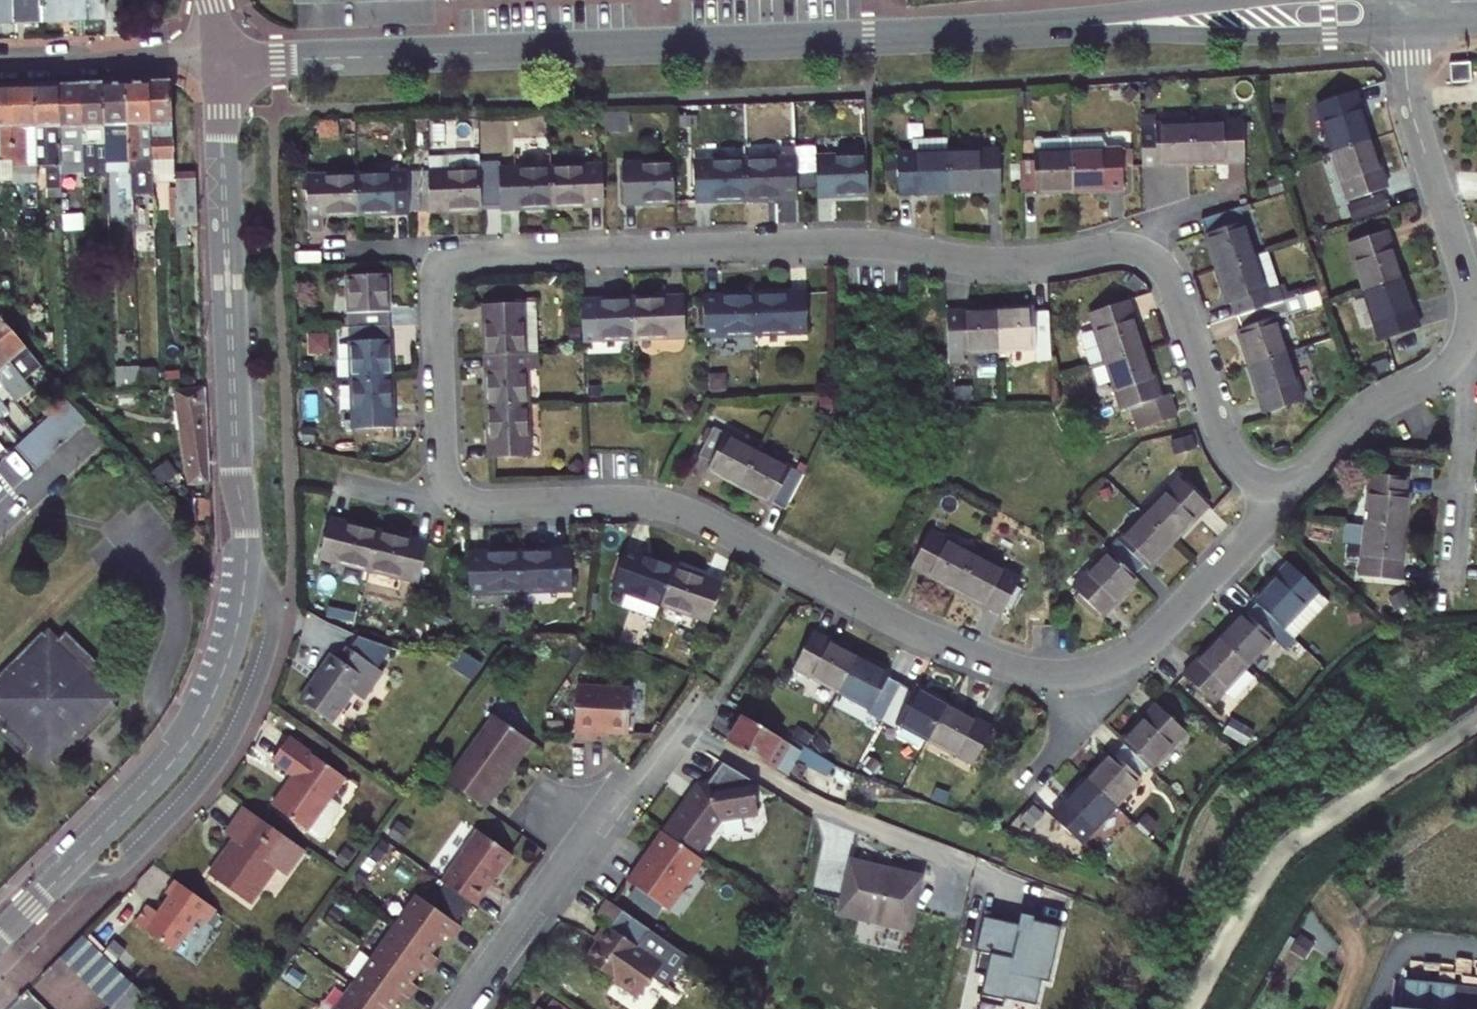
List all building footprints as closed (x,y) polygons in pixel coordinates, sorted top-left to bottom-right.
[(20,0),(0,0),(0,19),(20,19),(20,0)] [(50,0),(20,0),(20,19),(51,18),(50,0)] [(51,18),(81,16),(80,0),(50,0),(51,18)] [(81,16),(110,15),(109,0),(80,0),(81,16)] [(1459,60),(1460,80),(1476,79),(1476,59),(1459,60)] [(179,79),(158,80),(160,159),(182,158),(179,79)] [(158,80),(134,81),(137,161),(137,170),(161,170),(160,159),(158,80)] [(134,81),(113,82),(115,125),(116,162),(137,161),(134,81)] [(115,125),(113,82),(90,83),(91,125),(115,125)] [(90,83),(67,84),(70,162),(82,162),(81,126),(91,125),(90,83)] [(70,162),(67,84),(44,85),(46,165),(55,165),(55,177),(71,177),(70,162)] [(46,165),(44,85),(20,86),(22,173),(23,182),(46,182),(46,165)] [(0,86),(0,173),(22,173),(20,86),(0,86)] [(1366,93),(1327,105),(1342,153),(1381,142),(1366,93)] [(1232,124),(1199,125),(1200,161),(1234,159),(1235,174),(1249,174),(1247,114),(1232,114),(1232,124)] [(116,162),(115,125),(91,125),(92,142),(106,141),(106,162),(116,162)] [(1199,125),(1146,127),(1148,163),(1200,161),(1199,125)] [(909,187),(958,186),(957,146),(957,132),(925,133),(926,147),(908,148),(909,187)] [(1078,140),(1080,193),(1129,191),(1127,151),(1114,151),(1113,138),(1078,140)] [(788,152),(754,153),(755,194),(804,192),(803,140),(788,141),(788,152)] [(1028,194),(1080,193),(1078,140),(1044,141),(1044,154),(1040,154),(1041,161),(1027,162),(1028,194)] [(106,141),(92,142),(93,163),(106,162),(106,141)] [(1381,142),(1342,153),(1356,200),(1395,188),(1381,142)] [(1007,144),(957,146),(958,186),(1008,183),(1007,144)] [(420,204),(490,202),(489,151),(489,147),(452,147),(452,162),(434,163),(418,164),(420,204)] [(452,147),(433,148),(434,163),(452,162),(452,147)] [(827,191),(875,190),(874,150),(826,151),(827,191)] [(561,200),(559,160),(509,161),(509,151),(489,151),(490,202),(561,200)] [(704,195),(755,194),(754,153),(703,154),(704,195)] [(683,197),(683,157),(633,158),(634,198),(683,197)] [(160,159),(161,170),(162,190),(183,190),(182,158),(160,159)] [(559,160),(561,200),(613,198),(612,158),(559,160)] [(137,161),(116,162),(116,171),(127,170),(137,170),(137,161)] [(368,205),(420,204),(418,164),(366,165),(368,205)] [(317,206),(368,205),(366,165),(315,166),(317,206)] [(137,170),(127,170),(128,187),(138,186),(137,170)] [(206,224),(204,172),(187,173),(188,209),(184,209),(185,243),(194,243),(193,224),(206,224)] [(1265,251),(1251,205),(1211,218),(1226,264),(1265,251)] [(1360,241),(1374,288),(1412,276),(1398,230),(1360,241)] [(1265,251),(1276,286),(1284,284),(1290,282),(1279,247),(1265,251)] [(1243,297),(1247,309),(1287,296),(1284,284),(1276,286),(1265,251),(1226,264),(1237,298),(1243,297)] [(393,270),(352,271),(354,320),(395,318),(393,270)] [(1427,323),(1412,276),(1374,288),(1389,335),(1427,323)] [(808,285),(759,287),(760,328),(810,326),(808,285)] [(759,287),(711,288),(712,329),(760,328),(759,287)] [(637,290),(639,331),(687,329),(686,288),(637,290)] [(587,292),(589,333),(639,331),(637,290),(587,292)] [(1244,323),(1256,360),(1295,348),(1284,312),(1314,303),(1310,290),(1287,296),(1247,309),(1250,321),(1244,323)] [(543,295),(527,296),(528,311),(543,310),(543,295)] [(488,297),(490,348),(545,345),(543,310),(528,311),(527,296),(488,297)] [(1113,358),(1151,347),(1137,299),(1099,310),(1113,358)] [(1048,305),(1010,306),(1011,347),(1047,347),(1047,360),(1061,359),(1060,311),(1048,311),(1048,305)] [(1010,306),(958,307),(959,341),(973,341),(974,348),(1011,347),(1010,306)] [(4,314),(0,317),(0,335),(33,374),(46,364),(4,314)] [(395,318),(354,320),(356,373),(397,371),(395,318)] [(13,383),(22,394),(38,380),(33,374),(0,335),(0,368),(13,383)] [(492,400),(531,398),(530,361),(545,360),(545,345),(490,348),(492,400)] [(1166,395),(1151,347),(1113,358),(1128,407),(1137,404),(1145,429),(1185,416),(1177,392),(1166,395)] [(1295,348),(1256,360),(1271,406),(1310,394),(1295,348)] [(140,365),(120,366),(121,388),(141,386),(140,365)] [(8,409),(9,410),(16,403),(5,391),(13,383),(0,368),(0,399),(8,409)] [(397,371),(356,373),(357,422),(398,421),(397,371)] [(217,472),(213,387),(185,392),(197,473),(217,472)] [(73,396),(62,407),(82,428),(94,418),(73,396)] [(531,398),(492,400),(494,450),(533,448),(531,398)] [(8,409),(0,399),(0,415),(8,409)] [(62,407),(52,416),(72,438),(82,428),(62,407)] [(52,416),(41,425),(62,447),(72,438),(52,416)] [(743,479),(762,443),(719,419),(704,446),(714,452),(709,461),(743,479)] [(41,425),(32,435),(51,456),(62,447),(41,425)] [(32,435),(21,444),(41,466),(51,456),(32,435)] [(786,502),(806,466),(762,443),(743,479),(786,502)] [(1154,509),(1183,537),(1218,502),(1189,474),(1154,509)] [(1375,525),(1414,528),(1418,491),(1411,491),(1412,477),(1380,474),(1375,525)] [(219,509),(218,487),(202,487),(203,510),(219,509)] [(1153,561),(1157,564),(1183,537),(1154,509),(1128,535),(1133,541),(1123,551),(1143,571),(1153,561)] [(386,527),(338,515),(328,555),(376,566),(386,527)] [(1414,528),(1375,525),(1370,574),(1409,578),(1414,528)] [(435,539),(386,527),(376,566),(425,578),(430,556),(435,539)] [(938,528),(920,562),(962,585),(981,551),(938,528)] [(678,559),(632,541),(618,578),(664,595),(678,559)] [(1106,604),(1111,609),(1147,574),(1143,571),(1123,551),(1118,545),(1082,581),(1088,586),(1084,590),(1102,609),(1106,604)] [(574,546),(523,547),(524,588),(575,586),(574,546)] [(523,547),(473,549),(475,589),(524,588),(523,547)] [(1004,608),(1023,574),(981,551),(962,585),(1004,608)] [(724,576),(678,559),(664,595),(710,612),(724,576)] [(1267,606),(1302,640),(1337,604),(1297,567),(1263,602),(1267,606)] [(1292,651),(1302,640),(1267,606),(1258,615),(1254,612),(1228,639),(1257,666),(1281,641),(1292,651)] [(64,638),(69,634),(59,623),(54,628),(64,638)] [(23,744),(110,658),(77,625),(69,634),(64,638),(54,628),(52,626),(0,678),(0,693),(12,706),(6,712),(0,718),(0,721),(23,744)] [(827,626),(807,661),(850,685),(870,650),(827,626)] [(1222,702),(1257,666),(1228,639),(1194,675),(1222,702)] [(344,655),(337,650),(304,697),(337,720),(358,689),(369,697),(388,668),(352,643),(344,655)] [(903,668),(870,650),(850,685),(883,703),(881,708),(894,715),(913,681),(900,673),(903,668)] [(110,658),(23,744),(31,752),(38,744),(44,739),(63,758),(67,762),(88,741),(83,736),(99,721),(103,725),(127,702),(123,699),(112,688),(117,683),(126,674),(110,658)] [(614,728),(633,730),(637,685),(586,680),(581,733),(600,735),(601,730),(601,727),(614,728)] [(907,713),(940,732),(958,699),(925,680),(922,685),(913,681),(894,715),(903,720),(907,713)] [(128,694),(117,683),(112,688),(123,699),(128,694)] [(6,712),(12,706),(0,693),(0,705),(6,712)] [(1001,723),(958,699),(940,732),(982,755),(1001,723)] [(1154,761),(1160,767),(1196,730),(1167,703),(1132,740),(1135,743),(1154,761)] [(517,760),(535,734),(500,711),(454,779),(493,805),(522,763),(517,760)] [(749,714),(733,738),(780,765),(789,749),(811,759),(818,747),(797,734),(794,740),(773,728),(749,714)] [(88,741),(103,725),(99,721),(83,736),(88,741)] [(794,740),(797,734),(776,723),(773,728),(794,740)] [(352,774),(294,734),(277,758),(299,774),(278,803),(314,828),(352,774)] [(517,760),(522,763),(539,737),(535,734),(517,760)] [(57,764),(63,758),(44,739),(38,744),(57,764)] [(1154,761),(1135,743),(1127,750),(1124,748),(1099,774),(1128,801),(1153,775),(1147,769),(1154,761)] [(811,759),(822,764),(828,753),(818,747),(811,759)] [(671,830),(703,852),(726,818),(761,811),(756,776),(726,759),(714,777),(711,780),(718,785),(713,792),(699,782),(668,828),(671,830)] [(1128,801),(1099,774),(1066,809),(1094,836),(1128,801)] [(701,778),(699,782),(713,792),(718,785),(711,780),(714,777),(701,778)] [(306,842),(247,800),(229,827),(236,832),(211,868),(252,897),(278,861),(288,867),(306,842)] [(472,850),(451,880),(481,901),(499,875),(505,867),(508,869),(520,852),(484,827),(469,848),(472,850)] [(668,828),(644,863),(647,865),(671,830),(668,828)] [(676,905),(685,892),(683,890),(707,854),(703,852),(671,830),(647,865),(644,863),(635,878),(676,905)] [(707,854),(683,890),(685,892),(709,856),(707,854)] [(862,857),(849,908),(917,925),(930,874),(862,857)] [(502,877),(508,869),(505,867),(499,875),(502,877)] [(225,906),(179,873),(170,886),(174,890),(163,906),(152,898),(140,916),(180,945),(204,910),(216,919),(225,906)] [(420,977),(431,961),(437,965),(445,954),(439,950),(453,930),(459,935),(469,922),(424,890),(339,1008),(396,1008),(411,989),(417,993),(426,981),(420,977)] [(614,923),(605,937),(592,955),(644,991),(667,958),(680,966),(692,949),(613,895),(600,914),(609,920),(614,923)] [(1058,981),(1068,923),(1041,919),(1040,925),(988,916),(983,948),(994,950),(986,997),(1044,1007),(1049,980),(1058,981)] [(614,923),(609,920),(600,934),(605,937),(614,923)] [(88,930),(65,953),(116,1005),(139,982),(88,930)] [(52,1008),(88,1008),(98,999),(60,960),(31,987),(52,1008)] [(1413,979),(1410,1008),(1397,1006),(1397,1008),(1476,1008),(1476,985),(1413,979)] [(157,997),(141,980),(118,1008),(147,1008),(157,997)]
